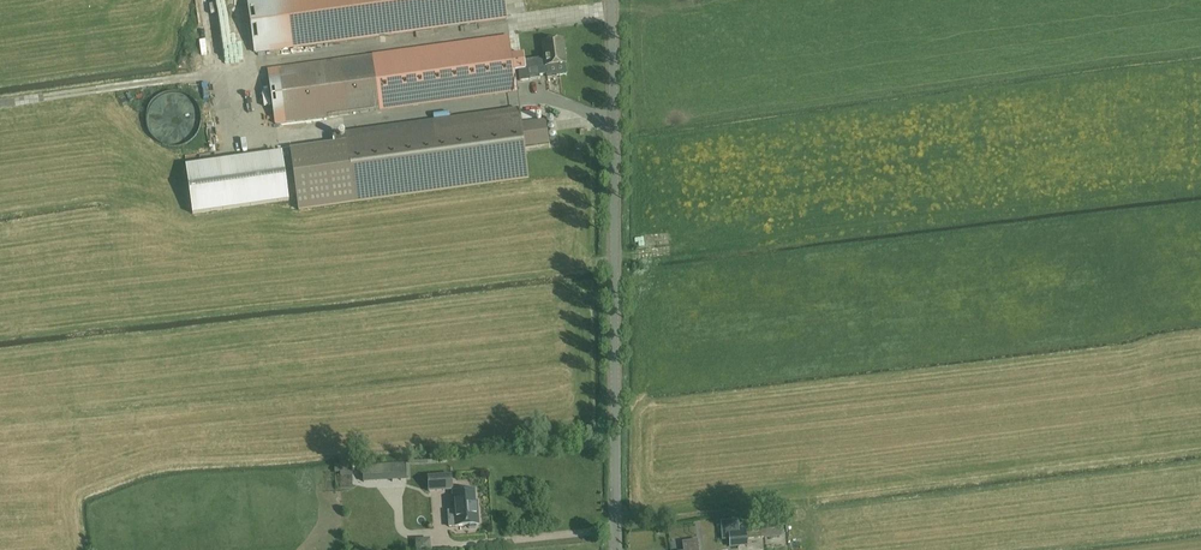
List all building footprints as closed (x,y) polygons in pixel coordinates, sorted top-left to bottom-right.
[(250,10),(249,10),(253,40),(254,40),(256,53),(507,18),(504,0),(248,0),(250,10)] [(350,114),(380,110),(381,111),(517,92),(514,71),(518,71),(520,80),(540,78),(539,75),(546,74),(547,76),(567,73),(566,64),(562,40),(542,43),(544,58),(525,60),(524,52),(511,54),(509,35),(418,48),(267,69),(275,124),(350,114)] [(160,143),(168,146),(176,146),(183,144),(190,141),(195,135),(199,129),(201,121),(201,114),(198,106),(194,100),(188,94),(181,91),(173,90),(165,91),(158,94),(152,100),(147,107),(145,115),(145,123),(148,131),(153,138),(160,143)] [(550,146),(546,121),(536,122),(535,115),(520,118),(519,109),(345,134),(346,139),(290,147),(299,211),(530,178),(525,150),(550,146)] [(102,116),(103,133),(117,133),(117,116),(102,116)] [(212,139),(213,156),(237,154),(236,137),(212,139)] [(281,151),(185,165),(192,212),(287,199),(281,151)] [(363,465),(364,482),(407,480),(406,463),(363,465)] [(341,476),(353,476),(353,468),(341,468),(341,476)] [(428,476),(429,490),(451,488),(450,474),(428,476)] [(475,501),(475,490),(453,491),(456,526),(467,525),(469,528),(476,527),(477,524),(479,524),(477,501),(475,501)] [(748,540),(784,536),(782,520),(762,523),(762,524),(746,526),(746,527),(738,528),(737,522),(720,523),(722,541),(730,540),(731,548),(748,546),(748,540)] [(430,538),(415,538),(415,549),(431,549),(430,538)] [(697,540),(682,542),(683,549),(698,549),(697,540)]
